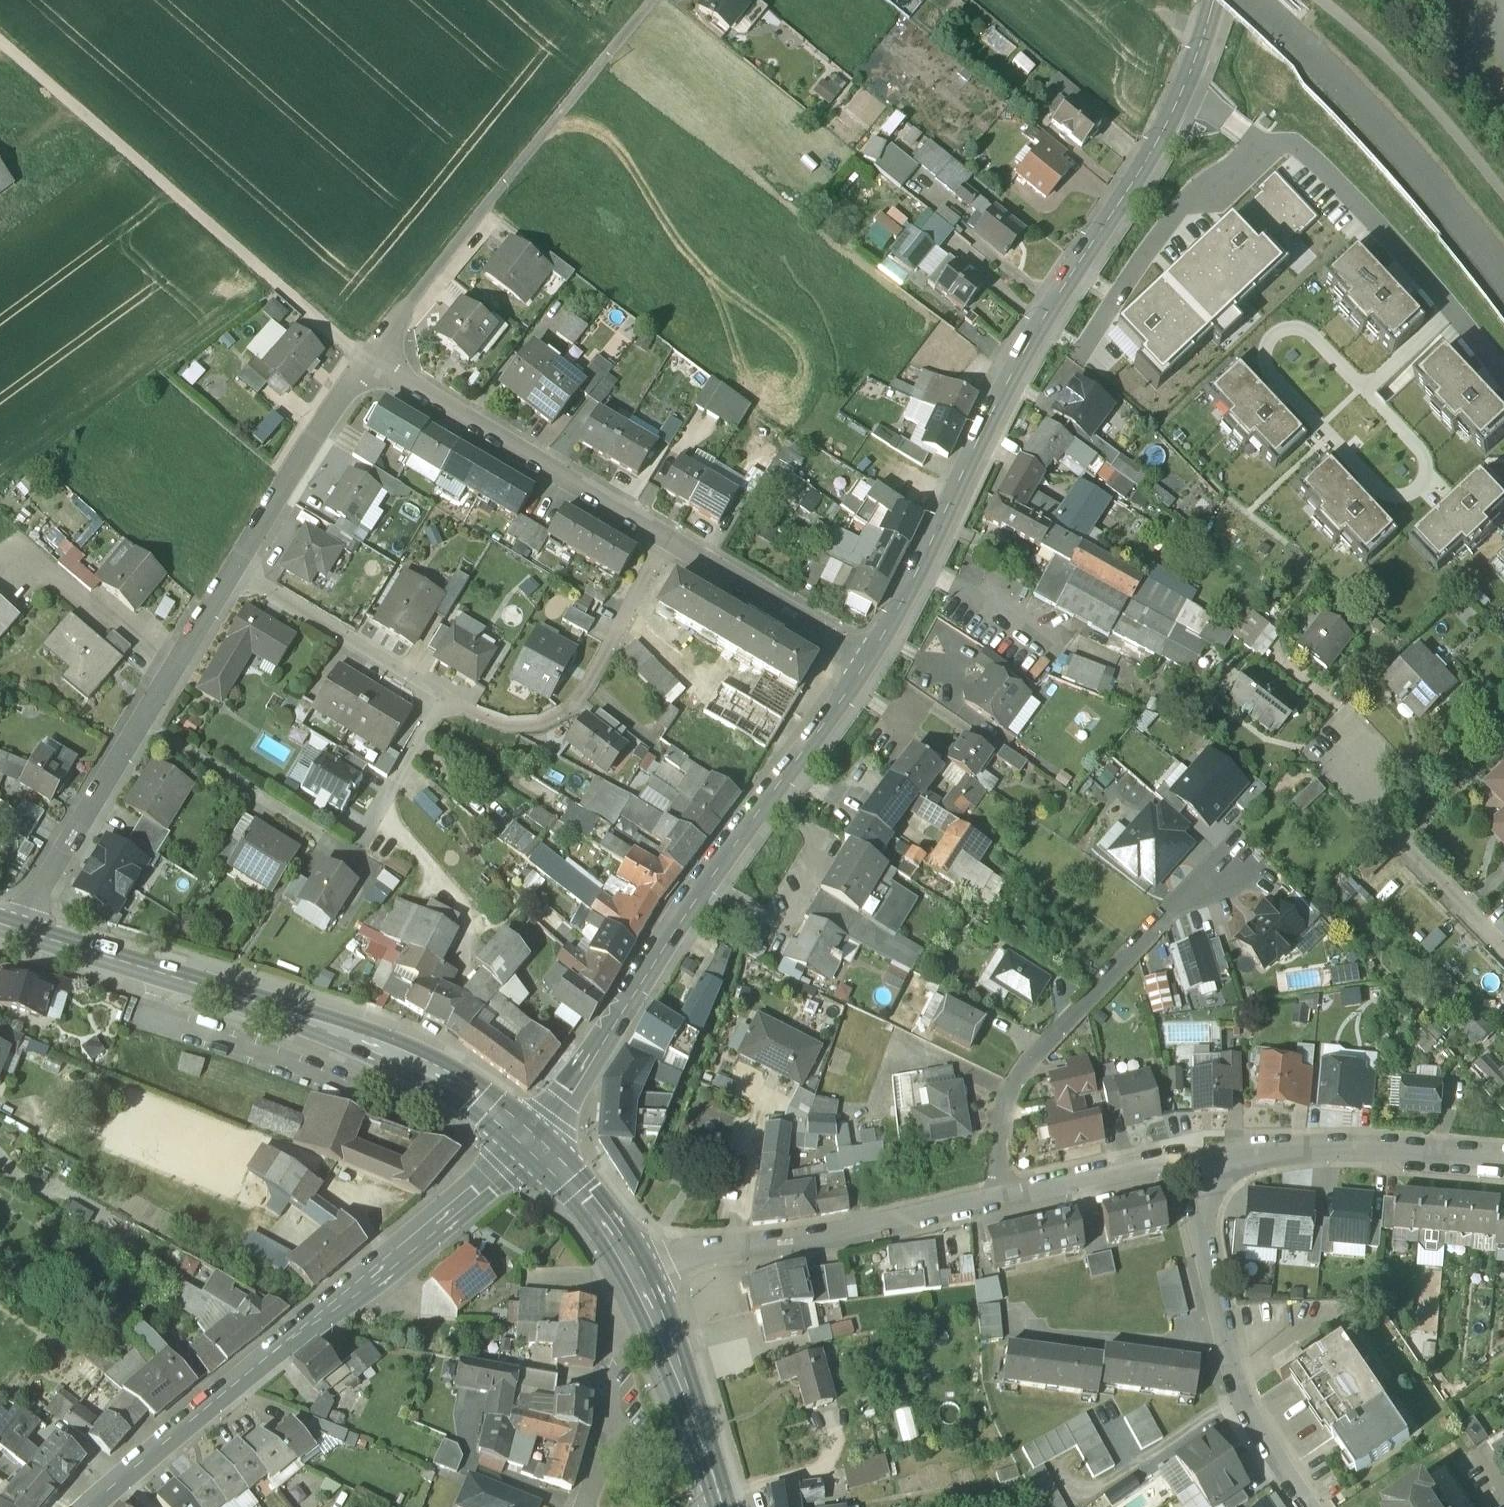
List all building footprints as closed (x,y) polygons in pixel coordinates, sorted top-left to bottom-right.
[(740,0),(707,0),(701,8),(713,18),(713,17),(730,31),(740,17),(747,9),(749,7),(742,2),(740,0)] [(754,0),(744,0),(742,2),(749,7),(747,9),(760,19),(767,10),(754,0)] [(963,6),(956,0),(947,12),(954,17),(963,6)] [(760,19),(747,9),(740,17),(753,27),(760,19)] [(1079,92),(1058,75),(1043,91),(1057,102),(1059,101),(1066,107),(1071,101),(1071,102),(1079,92)] [(1071,102),(1071,101),(1066,107),(1059,101),(1057,102),(1050,112),(1057,118),(1051,125),(1081,149),(1100,126),(1071,102)] [(896,116),(882,133),(889,138),(903,121),(896,116)] [(1043,133),(1034,144),(1040,149),(1040,148),(1057,162),(1066,152),(1043,133)] [(882,147),(871,142),(864,159),(875,164),(882,147)] [(971,177),(929,143),(914,160),(936,178),(935,180),(955,196),(963,187),(971,177)] [(917,167),(891,145),(873,167),(900,189),(917,167)] [(1040,149),(1018,176),(1045,199),(1068,171),(1057,162),(1040,148),(1040,149)] [(15,185),(0,165),(0,196),(15,185)] [(1263,242),(1276,255),(1296,236),(1298,238),(1318,219),(1274,173),(1254,191),(1258,195),(1229,223),(1254,250),(1263,242)] [(993,212),(963,187),(955,196),(955,197),(985,221),(993,212)] [(945,209),(937,219),(951,230),(959,221),(945,209)] [(985,221),(975,233),(1003,256),(1022,234),(993,211),(993,212),(985,221)] [(869,225),(881,245),(898,234),(886,214),(869,225)] [(937,219),(933,216),(925,226),(942,241),(951,230),(937,219)] [(1133,365),(1157,390),(1211,338),(1219,346),(1240,326),(1233,318),(1287,267),(1276,255),(1263,242),(1254,250),(1229,223),(1116,329),(1142,356),(1133,365)] [(921,234),(900,258),(914,269),(934,245),(921,234)] [(514,240),(487,275),(526,304),(552,272),(552,271),(553,270),(543,263),(514,240)] [(1377,339),(1392,354),(1422,325),(1351,250),(1320,279),(1334,293),(1338,290),(1348,301),(1342,306),(1352,317),(1347,322),(1360,335),(1371,325),(1381,336),(1377,339)] [(577,273),(551,253),(543,263),(553,270),(552,271),(552,272),(568,284),(577,273)] [(955,264),(948,258),(942,266),(929,283),(964,311),(983,286),(955,264)] [(496,311),(470,291),(462,301),(488,321),(496,311)] [(261,310),(275,324),(286,314),(273,299),(261,310)] [(488,321),(462,301),(436,336),(470,364),(497,329),(488,321)] [(575,314),(560,333),(575,346),(590,327),(575,314)] [(262,364),(261,365),(275,376),(293,391),(326,353),(295,326),(262,364)] [(560,364),(536,344),(503,384),(528,404),(560,365),(560,364)] [(1486,453),(1503,437),(1503,412),(1445,350),(1415,378),(1430,394),(1433,391),(1442,401),(1437,406),(1447,417),(1443,421),(1455,435),(1465,425),(1475,435),(1472,438),(1486,453)] [(275,376),(261,365),(262,364),(256,358),(247,368),(267,385),(275,376)] [(560,365),(528,404),(553,424),(580,390),(579,389),(583,383),(560,365)] [(1260,454),(1274,469),(1305,440),(1234,365),(1203,394),(1217,409),(1221,406),(1231,416),(1226,420),(1236,431),(1231,435),(1244,449),(1250,444),(1254,440),(1264,451),(1260,454)] [(583,383),(579,389),(580,390),(590,397),(604,380),(606,377),(595,368),(583,383)] [(935,376),(924,371),(915,390),(926,395),(935,376)] [(922,402),(922,403),(928,405),(933,408),(946,381),(935,376),(926,395),(922,402)] [(714,377),(696,407),(706,413),(723,384),(714,377)] [(604,380),(590,397),(601,406),(615,388),(604,380)] [(915,390),(896,380),(888,389),(913,399),(922,402),(926,395),(915,390)] [(977,396),(946,381),(933,408),(938,410),(964,423),(977,396)] [(1112,408),(1076,382),(1053,413),(1068,424),(1088,439),(1091,436),(1112,408)] [(752,407),(723,384),(706,413),(737,431),(752,407)] [(922,403),(913,399),(908,410),(922,417),(928,405),(922,403)] [(429,428),(388,403),(383,410),(371,430),(413,455),(429,428)] [(376,407),(366,424),(366,427),(371,430),(383,410),(378,406),(376,407)] [(628,427),(600,410),(581,441),(609,458),(628,427)] [(964,423),(938,410),(927,434),(930,436),(924,447),(938,453),(942,444),(952,449),(964,423)] [(267,412),(249,437),(262,446),(280,421),(267,412)] [(671,417),(658,439),(671,447),(685,425),(671,417)] [(1046,422),(1031,447),(1023,461),(1043,476),(1055,466),(1063,457),(1073,442),(1061,433),(1046,422)] [(1119,457),(1091,436),(1088,439),(1068,424),(1061,433),(1090,454),(1101,462),(1111,469),(1119,457)] [(628,427),(609,458),(640,475),(658,445),(628,427)] [(459,447),(429,428),(413,455),(413,456),(443,474),(459,447)] [(894,451),(900,439),(877,428),(871,437),(894,451)] [(385,448),(365,436),(352,457),(373,469),(373,470),(385,448)] [(928,455),(900,439),(894,451),(922,467),(928,455)] [(1090,454),(1073,442),(1063,457),(1080,468),(1090,454)] [(535,492),(460,446),(459,447),(443,474),(518,520),(519,520),(521,516),(535,492)] [(792,477),(801,462),(786,453),(769,480),(776,485),(771,493),(811,518),(824,497),(792,477)] [(1080,468),(1063,457),(1055,466),(1043,476),(1072,495),(1080,481),(1086,485),(1101,462),(1090,454),(1080,468)] [(708,477),(682,461),(663,490),(690,507),(708,477)] [(1023,461),(1000,501),(1023,514),(1033,497),(1043,476),(1023,461)] [(1351,550),(1365,565),(1395,536),(1324,461),(1294,489),(1308,504),(1311,501),(1321,512),(1317,517),(1326,527),(1321,532),(1334,545),(1344,536),(1355,547),(1351,550)] [(1111,469),(1101,462),(1086,485),(1099,494),(1114,472),(1111,469)] [(373,470),(373,469),(365,482),(380,491),(388,496),(396,483),(373,470)] [(753,469),(741,489),(753,497),(765,476),(753,469)] [(1439,572),(1454,558),(1451,554),(1462,544),(1466,549),(1476,539),(1481,545),(1495,531),(1486,521),(1496,511),(1500,515),(1503,511),(1503,490),(1485,470),(1411,542),(1439,572)] [(365,482),(350,472),(326,511),(356,529),(380,491),(365,482)] [(738,496),(708,477),(690,507),(720,525),(738,496)] [(1061,512),(1051,529),(1052,530),(1081,545),(1110,501),(1099,494),(1086,485),(1080,481),(1072,495),(1061,512)] [(411,492),(396,483),(388,496),(392,499),(408,498),(411,492)] [(903,505),(876,486),(866,501),(879,510),(889,517),(898,508),(900,509),(903,505)] [(863,505),(850,496),(840,511),(854,520),(863,505)] [(1061,512),(1033,497),(1023,514),(1051,529),(1061,512)] [(1000,501),(997,500),(986,520),(1041,550),(1052,530),(1051,529),(1023,514),(1000,501)] [(879,510),(866,501),(863,505),(854,520),(854,521),(866,529),(879,510)] [(921,519),(900,509),(898,508),(889,517),(880,534),(885,537),(886,536),(908,547),(922,520),(921,519)] [(636,551),(565,510),(551,533),(549,538),(549,539),(620,579),(636,551)] [(541,528),(521,516),(519,520),(518,520),(509,535),(530,547),(541,528)] [(360,543),(333,527),(326,539),(343,550),(353,556),(360,543)] [(308,528),(284,568),(311,584),(323,563),(332,568),(343,550),(326,539),(308,528)] [(551,533),(541,528),(530,547),(540,553),(549,539),(549,538),(551,533)] [(855,557),(838,548),(832,560),(847,566),(860,573),(864,566),(870,569),(885,537),(880,534),(866,529),(855,557)] [(1081,545),(1052,530),(1041,550),(1055,558),(1070,566),(1081,545)] [(55,531),(45,541),(64,557),(59,563),(73,576),(82,566),(87,561),(55,531)] [(908,547),(886,536),(885,537),(870,569),(891,580),(908,547)] [(129,544),(98,580),(100,582),(104,585),(103,585),(135,612),(166,576),(129,544)] [(1143,579),(1081,545),(1070,566),(1070,568),(1076,571),(1128,600),(1130,601),(1143,579)] [(1070,566),(1055,558),(1049,570),(1064,579),(1070,568),(1070,566)] [(847,566),(832,560),(821,581),(836,588),(847,566)] [(98,580),(82,566),(73,576),(92,592),(100,582),(98,580)] [(860,573),(847,566),(836,588),(849,595),(860,573)] [(870,569),(864,566),(860,573),(888,587),(891,580),(870,569)] [(1152,567),(1143,579),(1156,586),(1164,574),(1152,567)] [(1064,579),(1049,570),(1035,597),(1051,606),(1059,590),(1058,590),(1062,583),(1064,579)] [(1128,600),(1076,571),(1068,586),(1064,593),(1056,608),(1108,637),(1111,633),(1128,600)] [(888,587),(860,573),(849,595),(852,597),(873,607),(877,609),(888,587)] [(407,574),(378,622),(416,645),(435,613),(445,597),(407,574)] [(1180,584),(1164,574),(1156,586),(1173,596),(1180,584)] [(814,661),(677,578),(659,610),(766,675),(798,694),(817,661),(815,660),(814,661)] [(1143,579),(1130,601),(1129,602),(1207,644),(1220,651),(1230,635),(1195,608),(1189,605),(1143,579)] [(611,595),(592,583),(585,594),(604,606),(611,595)] [(1068,586),(1062,583),(1058,590),(1059,590),(1064,593),(1068,586)] [(1196,594),(1180,584),(1173,596),(1189,605),(1196,594)] [(445,597),(435,613),(447,620),(461,598),(448,591),(445,597)] [(873,607),(852,597),(847,607),(869,617),(873,607)] [(1207,644),(1129,602),(1130,601),(1128,600),(1111,633),(1158,658),(1159,657),(1189,673),(1207,644)] [(19,620),(0,603),(0,642),(19,620)] [(246,607),(226,640),(248,654),(276,671),(296,637),(246,607)] [(596,622),(573,609),(566,621),(589,635),(596,622)] [(1249,613),(1231,636),(1249,651),(1268,627),(1249,613)] [(1351,639),(1322,617),(1297,649),(1326,671),(1351,639)] [(103,645),(72,618),(46,648),(71,670),(62,680),(87,702),(108,677),(107,676),(120,660),(103,645)] [(454,633),(443,626),(430,649),(441,655),(454,633)] [(497,652),(457,628),(454,633),(441,655),(439,658),(438,659),(478,683),(497,652)] [(577,651),(541,631),(514,680),(550,700),(577,651)] [(113,632),(103,645),(120,660),(131,648),(113,632)] [(248,654),(226,640),(203,678),(226,692),(248,654)] [(686,692),(635,643),(620,658),(666,705),(669,707),(686,692)] [(1015,672),(986,651),(975,667),(988,676),(1005,688),(1007,684),(1015,672)] [(1443,675),(1419,651),(1385,684),(1403,703),(1401,705),(1403,707),(1405,705),(1422,722),(1457,688),(1443,674),(1443,675)] [(1106,670),(1072,657),(1064,678),(1098,691),(1106,670)] [(375,689),(339,667),(315,707),(313,709),(314,709),(349,731),(375,689)] [(1299,703),(1253,667),(1227,700),(1274,736),(1299,703)] [(798,694),(766,675),(750,703),(784,724),(800,696),(798,694)] [(747,687),(729,676),(723,686),(741,697),(747,687)] [(1005,688),(988,676),(977,690),(970,690),(965,698),(968,705),(1003,730),(1027,697),(1007,684),(1005,688)] [(203,678),(195,691),(219,705),(227,693),(226,692),(203,678)] [(741,697),(723,686),(707,714),(768,752),(784,724),(750,703),(741,697)] [(411,712),(375,689),(349,731),(385,753),(386,754),(388,751),(411,712)] [(315,707),(304,700),(291,721),(303,728),(314,709),(313,709),(315,707)] [(666,705),(654,724),(666,732),(678,714),(669,707),(666,705)] [(626,733),(599,712),(592,723),(617,744),(626,733)] [(592,723),(589,721),(570,745),(594,763),(595,760),(609,771),(625,750),(617,744),(592,723)] [(992,756),(966,738),(959,749),(957,747),(946,764),(954,770),(954,771),(966,779),(973,784),(992,756)] [(689,760),(671,748),(663,760),(680,771),(687,762),(689,760)] [(940,769),(913,748),(891,778),(918,798),(940,769)] [(1027,764),(1003,748),(996,759),(1019,775),(1027,764)] [(367,767),(336,749),(329,760),(360,779),(367,767)] [(39,751),(20,784),(51,803),(66,778),(51,769),(56,761),(55,761),(39,751)] [(76,761),(61,751),(55,761),(56,761),(51,769),(66,778),(76,761)] [(385,753),(374,771),(387,779),(399,758),(388,751),(386,754),(385,753)] [(0,754),(0,776),(4,777),(6,773),(18,779),(26,764),(0,754)] [(1226,808),(1245,787),(1208,754),(1190,775),(1226,808)] [(329,760),(321,756),(301,790),(317,800),(313,808),(323,814),(328,806),(342,815),(362,781),(360,779),(329,760)] [(195,787),(155,762),(126,807),(144,818),(166,832),(167,831),(195,787)] [(714,779),(687,762),(680,771),(679,771),(686,776),(706,789),(714,779)] [(1488,784),(1503,802),(1503,770),(1488,784)] [(966,779),(954,771),(950,777),(961,785),(966,779)] [(1208,829),(1226,808),(1190,775),(1171,796),(1185,809),(1208,829)] [(706,789),(686,776),(675,793),(694,807),(706,789)] [(740,796),(713,776),(713,777),(714,778),(706,789),(694,807),(719,824),(740,797),(739,797),(740,796)] [(671,791),(652,778),(646,786),(637,801),(664,818),(673,806),(665,800),(668,794),(671,791)] [(918,798),(891,778),(861,819),(889,837),(908,811),(917,798),(918,798)] [(961,785),(941,813),(953,821),(964,806),(971,811),(985,793),(973,784),(966,779),(961,785)] [(1314,781),(1290,803),(1300,813),(1324,791),(1314,781)] [(1256,783),(1235,807),(1244,815),(1266,792),(1256,783)] [(606,784),(589,813),(612,829),(619,818),(633,799),(606,784)] [(1154,797),(1178,817),(1185,809),(1171,796),(1162,788),(1154,797)] [(444,809),(423,790),(413,801),(435,820),(444,809)] [(935,809),(917,798),(908,811),(952,836),(958,825),(953,821),(941,813),(935,809)] [(45,812),(24,799),(17,811),(38,824),(45,812)] [(633,799),(619,818),(652,837),(664,818),(637,801),(633,799)] [(598,820),(571,803),(559,823),(586,842),(598,820)] [(1178,817),(1162,804),(1153,815),(1152,815),(1179,839),(1180,839),(1189,828),(1178,817)] [(681,807),(671,822),(678,826),(679,827),(689,813),(681,807)] [(694,807),(689,813),(679,827),(705,842),(719,824),(694,807)] [(554,820),(538,809),(529,821),(545,832),(554,820)] [(38,824),(17,811),(10,823),(30,836),(38,824)] [(1153,815),(1149,811),(1127,836),(1130,838),(1128,840),(1130,841),(1118,854),(1119,862),(1133,874),(1140,874),(1155,887),(1166,874),(1164,873),(1174,861),(1175,862),(1189,847),(1180,839),(1179,839),(1152,815),(1153,815)] [(1491,827),(1499,835),(1503,831),(1503,815),(1491,827)] [(166,832),(144,818),(131,838),(159,856),(172,834),(167,831),(166,832)] [(671,822),(664,818),(652,837),(664,845),(678,826),(671,822)] [(889,837),(861,819),(845,841),(850,844),(874,859),(889,837)] [(612,829),(598,820),(586,842),(597,849),(603,841),(612,829)] [(301,849),(257,822),(247,839),(245,838),(242,843),(243,844),(241,847),(233,860),(234,860),(229,867),(274,894),(301,849)] [(979,839),(958,825),(952,836),(937,858),(929,871),(950,884),(950,883),(964,862),(979,839)] [(539,842),(517,826),(504,843),(527,860),(539,842)] [(679,827),(678,826),(664,845),(670,848),(662,861),(681,873),(690,861),(705,842),(679,827)] [(159,856),(131,838),(124,849),(147,864),(154,869),(161,857),(159,856)] [(124,849),(107,839),(91,865),(131,890),(147,864),(124,849)] [(230,840),(217,860),(229,867),(234,860),(233,860),(241,847),(230,840)] [(625,854),(603,841),(597,849),(619,863),(625,854)] [(874,859),(850,844),(820,893),(857,915),(895,938),(918,902),(890,885),(896,873),(874,859)] [(625,854),(619,863),(624,866),(633,851),(628,848),(625,854)] [(584,885),(537,851),(528,861),(572,896),(584,885)] [(663,869),(633,851),(624,866),(618,877),(645,894),(660,903),(680,875),(665,866),(663,869)] [(937,858),(928,851),(923,858),(926,860),(922,866),(929,871),(937,858)] [(923,858),(913,852),(906,863),(919,871),(922,866),(926,860),(923,858)] [(992,877),(964,862),(950,883),(977,899),(992,877)] [(131,890),(91,865),(75,891),(91,901),(115,916),(131,890)] [(312,885),(302,902),(303,903),(333,922),(356,885),(325,865),(312,885)] [(371,888),(386,899),(397,882),(383,872),(371,888)] [(298,876),(283,899),(299,909),(303,903),(302,902),(312,885),(298,876)] [(616,908),(584,885),(572,896),(604,921),(606,922),(616,908)] [(1321,918),(1296,892),(1279,909),(1301,932),(1300,933),(1303,935),(1321,918)] [(857,915),(820,893),(805,918),(810,921),(844,938),(857,915)] [(616,908),(606,922),(608,925),(634,946),(660,903),(645,894),(636,909),(622,900),(616,908)] [(586,911),(573,900),(565,911),(578,922),(586,911)] [(115,916),(91,901),(81,918),(116,929),(122,920),(115,916)] [(418,912),(398,902),(381,936),(384,938),(394,943),(401,946),(418,912)] [(559,912),(545,902),(530,919),(560,946),(573,928),(565,921),(559,912)] [(1275,907),(1270,903),(1256,916),(1260,920),(1237,942),(1263,969),(1275,957),(1278,960),(1292,947),(1289,944),(1300,933),(1301,932),(1279,909),(1276,906),(1275,907)] [(447,926),(418,912),(401,946),(402,946),(409,950),(410,950),(436,961),(452,930),(447,926)] [(895,938),(857,915),(844,938),(848,940),(911,973),(921,954),(895,938)] [(604,921),(598,933),(602,936),(608,925),(606,922),(604,921)] [(844,938),(810,921),(797,945),(793,943),(784,959),(826,981),(836,962),(839,965),(841,961),(837,959),(848,940),(844,938)] [(602,936),(598,941),(591,954),(596,957),(621,970),(634,946),(608,925),(602,936)] [(384,938),(364,928),(360,937),(380,946),(384,938)] [(539,949),(517,930),(509,938),(530,958),(539,949)] [(505,932),(476,964),(480,969),(501,990),(510,980),(530,958),(509,938),(505,932)] [(1203,941),(1171,951),(1184,993),(1216,983),(1215,979),(1204,945),(1203,941)] [(1218,941),(1204,945),(1215,979),(1228,975),(1218,941)] [(401,946),(394,943),(385,961),(399,968),(409,950),(402,946),(401,946)] [(590,967),(568,949),(557,961),(582,981),(590,967)] [(410,950),(409,950),(399,968),(418,978),(424,981),(435,961),(410,950)] [(998,952),(986,972),(994,977),(1007,957),(998,952)] [(1048,981),(1007,956),(1007,957),(994,977),(991,983),(1008,994),(1031,1008),(1048,981)] [(590,967),(582,981),(605,1000),(622,970),(621,970),(596,957),(590,967)] [(452,970),(436,961),(435,961),(424,981),(437,986),(424,1015),(448,1026),(465,998),(448,990),(450,984),(446,982),(452,970)] [(570,976),(558,967),(544,984),(557,995),(570,976)] [(70,982),(25,968),(21,982),(52,991),(52,993),(66,997),(70,982)] [(501,990),(480,969),(465,998),(448,1026),(445,1030),(460,1042),(497,995),(499,993),(501,990)] [(416,984),(395,973),(385,993),(407,1005),(416,984)] [(604,1002),(570,976),(557,995),(555,999),(582,1019),(590,1024),(604,1002)] [(1163,976),(1144,981),(1152,1016),(1172,1012),(1163,976)] [(3,977),(0,987),(0,1006),(44,1019),(52,993),(52,991),(21,982),(3,977)] [(706,977),(678,1024),(683,1027),(682,1028),(698,1038),(722,985),(706,977)] [(424,981),(418,978),(416,984),(407,1005),(424,1015),(437,986),(424,981)] [(519,989),(510,980),(501,990),(499,993),(509,1002),(513,997),(516,999),(519,995),(516,992),(519,989)] [(1008,994),(991,983),(985,992),(1003,1003),(1008,994)] [(963,999),(940,987),(934,999),(945,1005),(946,1004),(957,1010),(963,999)] [(507,1004),(497,995),(488,1006),(499,1015),(507,1004)] [(538,1031),(507,1004),(499,1015),(530,1040),(538,1031)] [(957,1010),(946,1004),(945,1005),(931,1032),(970,1052),(984,1024),(957,1010)] [(488,1006),(460,1042),(471,1051),(486,1031),(499,1015),(488,1006)] [(678,1024),(653,1007),(635,1037),(666,1056),(668,1053),(682,1028),(683,1027),(678,1024)] [(792,1046),(754,1027),(750,1035),(748,1034),(745,1040),(747,1042),(739,1055),(800,1086),(819,1049),(796,1038),(792,1046)] [(682,1028),(668,1053),(687,1065),(698,1038),(682,1028)] [(0,1029),(0,1050),(7,1053),(13,1056),(21,1038),(0,1029)] [(530,1040),(512,1052),(486,1031),(471,1051),(512,1081),(527,1092),(559,1050),(538,1031),(530,1040)] [(45,1057),(48,1047),(22,1040),(19,1050),(45,1057)] [(204,1061),(184,1054),(178,1071),(200,1077),(204,1061)] [(681,1078),(625,1054),(618,1063),(632,1071),(629,1075),(637,1076),(638,1073),(676,1091),(681,1078)] [(1502,1073),(1487,1057),(1478,1066),(1493,1082),(1502,1073)] [(1220,1058),(1193,1059),(1193,1076),(1220,1075),(1220,1058)] [(1241,1058),(1220,1058),(1220,1075),(1227,1075),(1228,1094),(1242,1094),(1241,1058)] [(1083,1060),(1068,1064),(1071,1076),(1086,1072),(1083,1060)] [(1297,1063),(1262,1060),(1261,1070),(1257,1073),(1256,1080),(1260,1085),(1258,1104),(1275,1106),(1275,1105),(1293,1106),(1294,1106),(1297,1070),(1297,1063)] [(632,1071),(618,1063),(604,1084),(636,1086),(637,1076),(629,1075),(632,1071)] [(1364,1070),(1324,1067),(1320,1110),(1361,1113),(1361,1110),(1363,1074),(1364,1070)] [(814,1094),(823,1074),(810,1068),(801,1088),(814,1094)] [(952,1070),(930,1074),(931,1087),(953,1082),(952,1070)] [(1311,1072),(1297,1070),(1294,1106),(1308,1107),(1311,1072)] [(1071,1076),(1051,1080),(1053,1086),(1051,1088),(1053,1098),(1056,1100),(1057,1104),(1074,1100),(1091,1096),(1086,1072),(1071,1076)] [(930,1074),(923,1075),(924,1088),(931,1087),(930,1074)] [(1377,1075),(1363,1074),(1361,1110),(1374,1111),(1377,1075)] [(1220,1075),(1193,1076),(1194,1114),(1228,1113),(1228,1094),(1227,1075),(1220,1075)] [(1405,1081),(1393,1080),(1391,1108),(1403,1109),(1405,1081)] [(1116,1081),(1102,1085),(1109,1115),(1122,1112),(1117,1089),(1118,1088),(1116,1081)] [(1118,1088),(1117,1089),(1122,1112),(1126,1129),(1142,1125),(1141,1123),(1157,1119),(1149,1081),(1118,1088)] [(1442,1084),(1405,1081),(1403,1109),(1440,1113),(1442,1084)] [(1493,1082),(1484,1090),(1503,1111),(1503,1093),(1493,1082)] [(636,1086),(604,1084),(601,1112),(660,1117),(665,1118),(671,1103),(635,1101),(636,1086)] [(815,1098),(798,1089),(786,1111),(784,1119),(807,1121),(807,1120),(815,1099),(815,1098)] [(959,1089),(934,1093),(937,1110),(922,1113),(911,1115),(917,1146),(968,1138),(959,1089)] [(934,1093),(928,1094),(919,1095),(922,1113),(937,1110),(934,1093)] [(361,1113),(313,1096),(302,1124),(295,1143),(294,1144),(341,1164),(348,1145),(361,1113)] [(837,1103),(815,1099),(808,1117),(809,1118),(808,1120),(829,1120),(834,1121),(837,1103)] [(302,1124),(255,1105),(249,1122),(295,1143),(302,1124)] [(660,1117),(601,1112),(599,1140),(618,1142),(631,1144),(633,1130),(658,1132),(660,1117)] [(1077,1112),(1050,1119),(1052,1129),(1049,1130),(1048,1131),(1051,1142),(1052,1143),(1055,1143),(1058,1153),(1100,1143),(1094,1121),(1080,1125),(1077,1112)] [(829,1120),(808,1120),(809,1118),(808,1117),(807,1120),(807,1121),(807,1137),(817,1138),(817,1137),(835,1138),(836,1137),(835,1129),(834,1121),(829,1120)] [(784,1119),(768,1119),(767,1127),(789,1129),(788,1136),(788,1137),(807,1137),(807,1121),(784,1119)] [(417,1136),(384,1123),(382,1127),(415,1140),(417,1136)] [(846,1126),(835,1129),(836,1137),(835,1138),(838,1156),(841,1172),(884,1163),(882,1145),(875,1146),(863,1148),(850,1150),(846,1126)] [(789,1129),(767,1127),(763,1159),(785,1160),(787,1147),(788,1137),(788,1136),(789,1129)] [(873,1132),(861,1134),(863,1148),(875,1146),(873,1132)] [(817,1138),(807,1137),(788,1137),(787,1147),(804,1149),(805,1143),(816,1143),(817,1138)] [(618,1142),(599,1140),(615,1167),(628,1159),(618,1142)] [(404,1170),(391,1185),(421,1198),(458,1152),(430,1141),(404,1170)] [(645,1170),(631,1144),(618,1142),(628,1159),(615,1167),(634,1196),(635,1195),(645,1170)] [(399,1165),(348,1145),(341,1164),(391,1185),(404,1170),(399,1165)] [(322,1187),(281,1159),(263,1148),(248,1173),(290,1203),(330,1232),(342,1221),(314,1199),(322,1187)] [(838,1156),(824,1159),(827,1175),(841,1173),(841,1172),(838,1156)] [(762,1159),(752,1224),(753,1225),(754,1226),(785,1223),(785,1222),(785,1208),(781,1209),(778,1189),(778,1186),(783,1184),(786,1160),(785,1160),(763,1159),(762,1159)] [(744,1172),(722,1169),(720,1186),(741,1190),(744,1172)] [(827,1175),(822,1176),(824,1182),(844,1179),(842,1172),(841,1173),(827,1175)] [(813,1188),(778,1189),(781,1209),(785,1208),(785,1222),(829,1216),(826,1193),(826,1192),(813,1195),(813,1188)] [(1275,1250),(1278,1194),(1249,1192),(1246,1224),(1245,1248),(1275,1250)] [(1335,1223),(1333,1245),(1371,1247),(1373,1221),(1375,1195),(1337,1192),(1335,1223)] [(846,1197),(826,1193),(829,1216),(848,1213),(846,1197)] [(1424,1195),(1397,1193),(1397,1201),(1394,1230),(1421,1233),(1424,1195)] [(1278,1194),(1275,1250),(1308,1252),(1309,1229),(1311,1196),(1278,1194)] [(1157,1195),(1100,1209),(1108,1245),(1166,1232),(1157,1195)] [(1449,1198),(1424,1195),(1421,1233),(1446,1235),(1449,1198)] [(1475,1200),(1449,1198),(1446,1235),(1472,1237),(1475,1200)] [(1397,1201),(1385,1200),(1382,1229),(1394,1230),(1397,1201)] [(1501,1202),(1475,1200),(1472,1237),(1498,1240),(1501,1210),(1501,1202)] [(90,1217),(73,1207),(67,1217),(84,1227),(90,1217)] [(1073,1215),(984,1236),(993,1272),(1081,1252),(1073,1215)] [(330,1232),(320,1242),(342,1266),(368,1244),(345,1218),(342,1221),(330,1232)] [(1373,1221),(1371,1247),(1380,1248),(1382,1222),(1373,1221)] [(1320,1230),(1319,1255),(1333,1256),(1333,1245),(1335,1223),(1321,1222),(1320,1230)] [(1245,1248),(1246,1224),(1233,1223),(1231,1260),(1244,1261),(1245,1248)] [(1308,1252),(1307,1266),(1318,1267),(1319,1255),(1320,1230),(1309,1229),(1308,1252)] [(1446,1235),(1421,1233),(1420,1243),(1426,1252),(1438,1253),(1445,1246),(1446,1235)] [(296,1263),(290,1268),(295,1273),(313,1291),(342,1266),(320,1242),(296,1263)] [(296,1263),(264,1243),(253,1259),(284,1274),(285,1273),(290,1268),(296,1263)] [(934,1245),(887,1252),(890,1274),(895,1273),(896,1281),(882,1283),(884,1296),(940,1290),(934,1245)] [(1497,1248),(1496,1262),(1503,1262),(1503,1248),(1497,1248)] [(467,1251),(433,1279),(434,1280),(457,1309),(491,1280),(488,1276),(490,1275),(491,1268),(486,1262),(479,1262),(477,1264),(467,1251)] [(1109,1254),(1085,1260),(1090,1281),(1114,1276),(1109,1254)] [(973,1258),(958,1261),(959,1278),(946,1279),(947,1289),(975,1286),(973,1258)] [(843,1265),(822,1269),(827,1303),(847,1300),(843,1265)] [(782,1273),(745,1282),(752,1314),(759,1314),(811,1305),(802,1266),(781,1271),(782,1273)] [(290,1268),(285,1273),(289,1278),(295,1273),(290,1268)] [(1176,1271),(1156,1276),(1167,1319),(1186,1315),(1176,1271)] [(264,1311),(250,1300),(248,1302),(230,1290),(231,1287),(212,1276),(200,1294),(210,1300),(237,1315),(240,1313),(262,1334),(278,1321),(288,1312),(269,1301),(264,1311)] [(434,1280),(423,1289),(421,1318),(456,1321),(457,1309),(434,1280)] [(200,1294),(182,1283),(169,1305),(197,1321),(210,1300),(200,1294)] [(997,1283),(975,1286),(976,1308),(1002,1303),(997,1283)] [(1270,1300),(1270,1287),(1243,1287),(1243,1299),(1270,1300)] [(563,1295),(520,1291),(517,1326),(538,1327),(560,1329),(561,1302),(562,1302),(563,1295)] [(594,1304),(579,1303),(580,1296),(563,1295),(562,1302),(561,1302),(560,1329),(592,1331),(594,1304)] [(998,1307),(977,1309),(980,1342),(1002,1343),(998,1307)] [(794,1310),(759,1314),(765,1343),(799,1337),(794,1310)] [(237,1315),(229,1321),(227,1319),(204,1338),(213,1346),(212,1347),(226,1362),(262,1334),(240,1313),(237,1315)] [(154,1338),(137,1322),(127,1333),(141,1345),(144,1349),(154,1338)] [(538,1327),(517,1326),(516,1350),(523,1351),(524,1345),(536,1346),(537,1341),(538,1327)] [(560,1329),(538,1327),(537,1341),(550,1341),(559,1338),(560,1329)] [(827,1327),(806,1333),(808,1346),(830,1341),(827,1327)] [(592,1331),(560,1329),(559,1338),(557,1365),(593,1369),(596,1331),(592,1331)] [(168,1353),(154,1338),(144,1349),(157,1362),(168,1353)] [(204,1338),(188,1351),(208,1375),(226,1362),(212,1347),(213,1346),(204,1338)] [(1343,1338),(1307,1363),(1301,1354),(1276,1371),(1284,1382),(1292,1376),(1335,1439),(1387,1403),(1343,1338)] [(84,1339),(74,1351),(85,1359),(94,1347),(84,1339)] [(339,1368),(318,1342),(293,1363),(314,1388),(322,1382),(339,1368)] [(368,1344),(344,1364),(358,1381),(382,1360),(368,1344)] [(144,1349),(141,1345),(134,1352),(149,1369),(157,1362),(144,1349)] [(1102,1359),(1006,1346),(1001,1385),(1097,1398),(1098,1388),(1102,1359)] [(117,1366),(94,1347),(85,1359),(104,1374),(104,1375),(106,1376),(117,1366)] [(1198,1362),(1104,1349),(1102,1359),(1098,1388),(1193,1401),(1198,1362)] [(117,1366),(106,1376),(123,1391),(135,1381),(149,1369),(134,1352),(117,1366)] [(149,1369),(135,1381),(162,1413),(162,1412),(197,1383),(168,1353),(157,1362),(149,1369)] [(818,1354),(792,1362),(797,1380),(806,1411),(832,1403),(818,1354)] [(85,1359),(46,1410),(63,1422),(72,1412),(77,1414),(105,1378),(106,1376),(104,1375),(104,1374),(85,1359)] [(497,1367),(461,1360),(457,1386),(492,1392),(497,1367)] [(792,1362),(775,1366),(781,1385),(797,1380),(792,1362)] [(519,1370),(497,1367),(492,1392),(487,1418),(488,1418),(510,1423),(513,1411),(514,1397),(519,1370)] [(557,1377),(519,1370),(514,1397),(539,1401),(556,1404),(557,1394),(555,1393),(557,1377)] [(162,1413),(135,1381),(123,1391),(123,1392),(155,1419),(162,1413)] [(358,1381),(351,1387),(353,1390),(360,1384),(358,1381)] [(322,1382),(314,1388),(321,1397),(327,1393),(329,1390),(322,1382)] [(314,1388),(308,1417),(322,1423),(325,1424),(330,1412),(333,1399),(327,1393),(321,1397),(314,1388)] [(590,1396),(557,1394),(556,1404),(539,1401),(534,1417),(547,1420),(587,1431),(590,1396)] [(147,1414),(125,1395),(115,1405),(117,1407),(139,1423),(147,1414)] [(539,1401),(514,1397),(513,1411),(534,1417),(539,1401)] [(1387,1403),(1335,1439),(1358,1473),(1410,1437),(1387,1403)] [(97,1429),(88,1439),(110,1457),(139,1423),(117,1407),(97,1429)] [(3,1429),(0,1427),(0,1448),(2,1450),(28,1470),(40,1456),(24,1443),(39,1424),(18,1408),(3,1429)] [(1124,1419),(1141,1451),(1163,1440),(1146,1408),(1124,1419)] [(534,1417),(513,1411),(510,1423),(508,1429),(511,1430),(542,1438),(547,1420),(534,1417)] [(77,1414),(72,1412),(63,1422),(88,1440),(88,1439),(97,1429),(89,1422),(77,1414)] [(345,1417),(333,1412),(328,1425),(340,1429),(345,1417)] [(1064,1426),(1076,1447),(1094,1479),(1115,1467),(1085,1414),(1064,1426)] [(1489,1439),(1475,1417),(1461,1426),(1476,1448),(1489,1439)] [(510,1423),(488,1418),(482,1438),(508,1444),(511,1430),(508,1429),(510,1423)] [(563,1443),(556,1466),(549,1464),(547,1470),(544,1482),(571,1490),(587,1431),(547,1420),(542,1438),(563,1443)] [(298,1428),(294,1423),(286,1429),(282,1424),(266,1438),(294,1461),(325,1438),(325,1437),(317,1433),(301,1426),(298,1428)] [(325,1424),(322,1423),(317,1433),(325,1437),(325,1438),(342,1445),(347,1432),(340,1429),(328,1425),(325,1424)] [(1021,1450),(1033,1471),(1076,1447),(1064,1426),(1021,1450)] [(262,1433),(243,1448),(266,1476),(270,1480),(294,1461),(266,1438),(262,1433)] [(1208,1437),(1175,1460),(1193,1486),(1230,1461),(1226,1457),(1223,1456),(1220,1455),(1208,1437)] [(40,1456),(28,1470),(58,1493),(85,1460),(57,1438),(40,1456)] [(508,1444),(482,1438),(479,1451),(505,1462),(505,1455),(508,1444)] [(457,1446),(444,1440),(433,1464),(457,1473),(463,1458),(457,1446)] [(238,1443),(220,1459),(245,1490),(247,1492),(266,1476),(243,1448),(238,1443)] [(871,1446),(849,1452),(852,1462),(874,1456),(871,1446)] [(536,1466),(505,1455),(505,1462),(503,1468),(535,1479),(536,1466)] [(218,1457),(199,1473),(225,1504),(226,1506),(245,1490),(220,1459),(218,1457)] [(871,1460),(843,1467),(848,1485),(870,1479),(868,1472),(881,1468),(878,1458),(871,1460)] [(1175,1498),(1193,1486),(1175,1460),(1158,1472),(1175,1498)] [(1193,1486),(1208,1506),(1218,1506),(1221,1505),(1241,1491),(1244,1489),(1232,1472),(1232,1469),(1231,1465),(1230,1461),(1193,1486)] [(547,1470),(536,1466),(535,1479),(544,1482),(547,1470)] [(1043,1466),(1033,1471),(1024,1476),(1040,1506),(1065,1506),(1043,1466)] [(434,1473),(426,1469),(422,1479),(431,1483),(434,1473)] [(0,1503),(0,1504),(4,1506),(45,1506),(58,1493),(28,1470),(10,1491),(0,1503)] [(197,1471),(178,1486),(195,1506),(221,1506),(225,1504),(199,1473),(197,1471)] [(471,1476),(458,1506),(478,1506),(488,1483),(471,1476)] [(1131,1477),(1104,1496),(1111,1506),(1115,1506),(1140,1490),(1131,1477)] [(1385,1506),(1438,1506),(1434,1501),(1438,1497),(1425,1479),(1385,1506)] [(821,1482),(796,1485),(799,1501),(823,1499),(823,1494),(821,1482)] [(488,1483),(478,1506),(537,1506),(539,1504),(488,1483)] [(0,1484),(0,1503),(10,1491),(0,1484)] [(176,1484),(157,1500),(163,1506),(195,1506),(178,1486),(176,1484)] [(796,1486),(767,1490),(769,1504),(799,1501),(796,1485),(796,1486)] [(1221,1505),(1222,1506),(1239,1506),(1247,1501),(1241,1491),(1221,1505)] [(1270,1506),(1284,1506),(1277,1496),(1267,1503),(1270,1506)]
